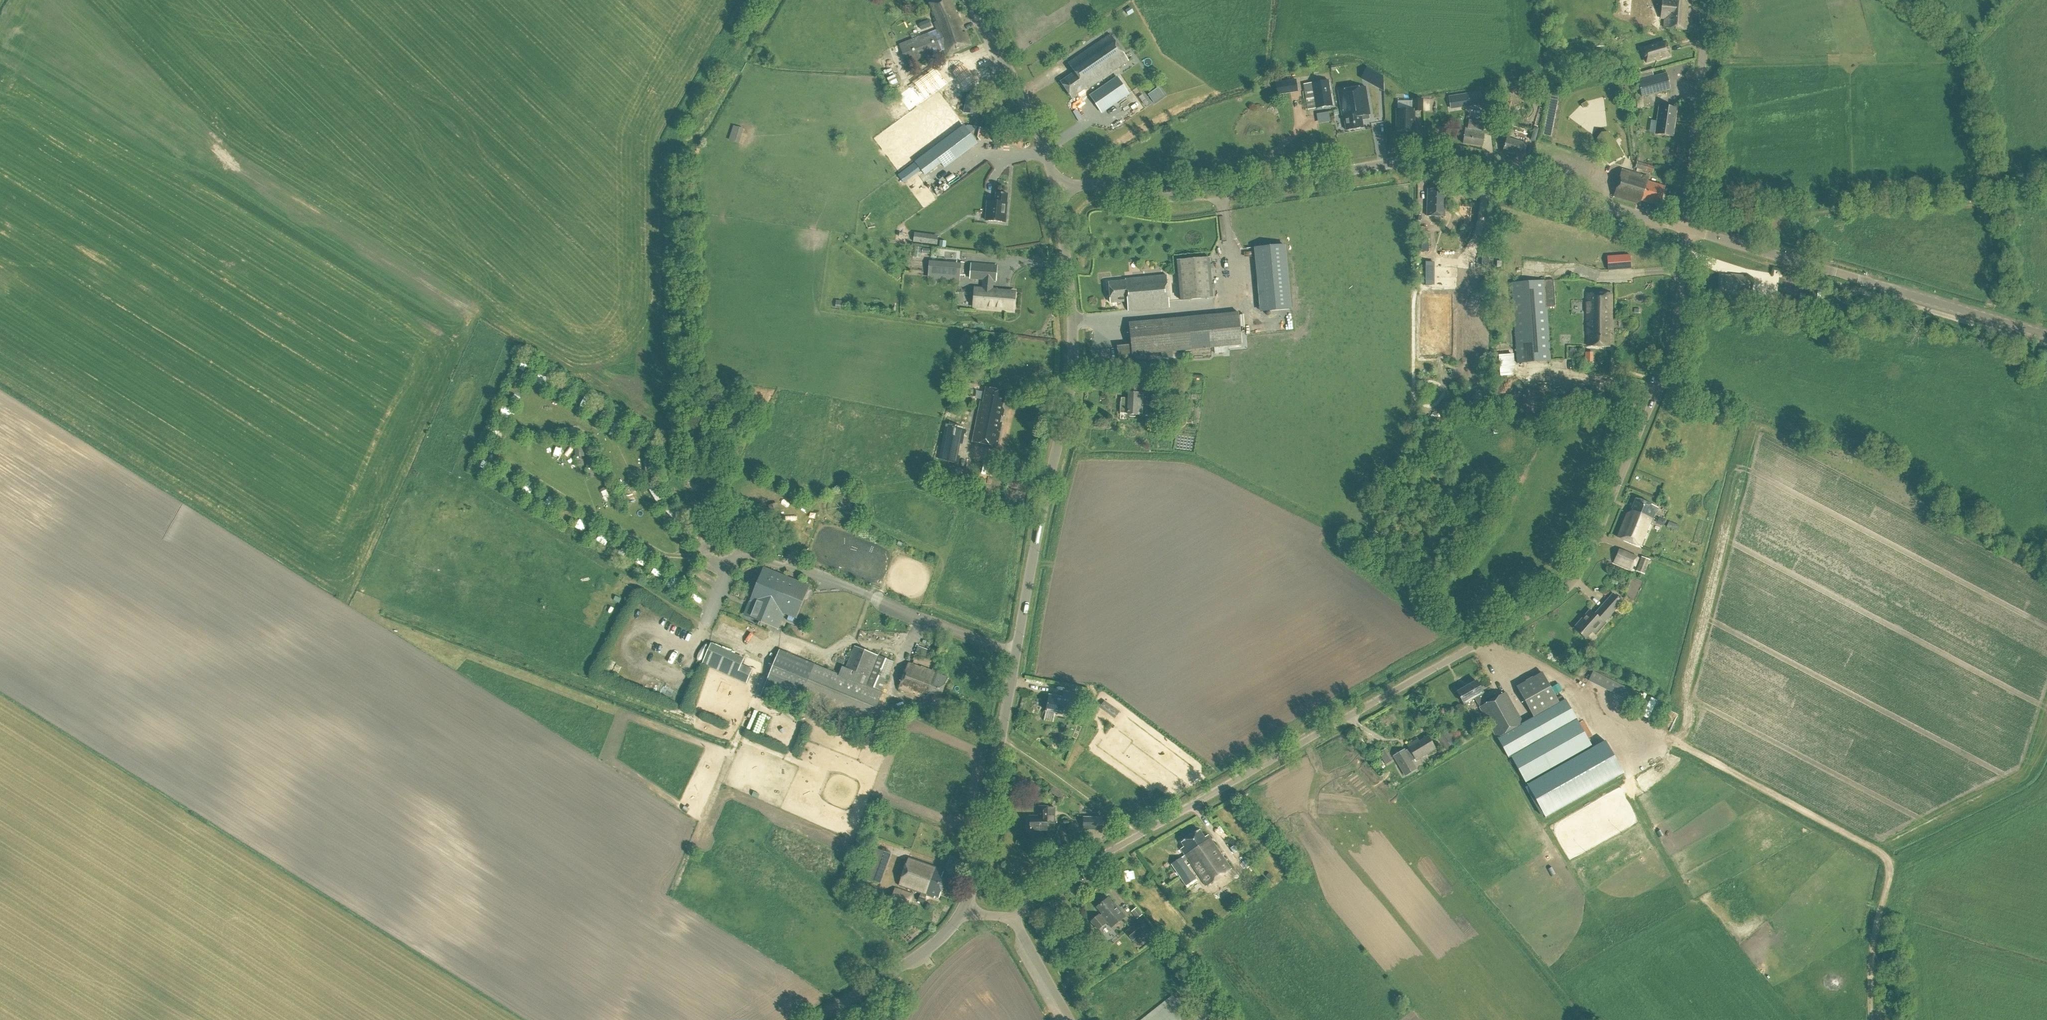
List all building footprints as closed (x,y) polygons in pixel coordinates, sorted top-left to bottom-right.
[(957,51),(970,45),(965,33),(961,34),(959,28),(963,27),(958,16),(957,16),(950,0),(938,0),(930,4),(937,22),(934,23),(937,30),(899,45),(907,65),(944,50),(946,56),(957,51)] [(1655,20),(1664,21),(1663,29),(1686,32),(1688,15),(1684,14),(1685,7),(1688,7),(1689,0),(1657,0),(1656,11),(1655,20)] [(1060,82),(1063,87),(1072,99),(1086,89),(1086,90),(1129,61),(1120,48),(1111,35),(1068,64),(1074,73),(1060,82)] [(1666,41),(1641,48),(1645,64),(1670,57),(1666,41)] [(884,55),(887,71),(894,70),(891,54),(884,55)] [(968,66),(954,73),(963,92),(977,86),(968,66)] [(935,68),(913,84),(924,99),(946,83),(935,68)] [(1372,85),(1384,92),(1383,77),(1378,74),(1372,85)] [(1666,76),(1638,83),(1643,98),(1670,91),(1666,76)] [(1110,84),(1092,96),(1103,113),(1122,101),(1130,96),(1118,79),(1110,84)] [(1328,80),(1311,83),(1316,109),(1333,106),(1328,80)] [(1290,83),(1280,85),(1282,95),(1291,93),(1290,83)] [(1365,88),(1339,92),(1344,120),(1345,120),(1347,132),(1363,129),(1361,118),(1370,116),(1365,88)] [(1472,93),(1457,95),(1459,108),(1473,106),(1472,93)] [(979,98),(968,95),(964,113),(976,115),(979,98)] [(1500,97),(1490,98),(1492,117),(1502,116),(1500,97)] [(1398,117),(1396,119),(1396,122),(1398,124),(1398,131),(1413,131),(1413,112),(1423,112),(1423,100),(1412,100),(1412,110),(1397,110),(1398,117)] [(1660,106),(1656,134),(1672,136),(1676,109),(1660,106)] [(1484,124),(1470,121),(1468,131),(1465,130),(1462,145),(1481,149),(1484,137),(1482,136),(1484,124)] [(1375,124),(1365,125),(1367,138),(1377,136),(1375,124)] [(964,125),(930,150),(941,165),(945,169),(978,144),(964,125)] [(733,126),(729,140),(739,143),(744,129),(733,126)] [(1526,146),(1506,140),(1502,153),(1516,158),(1516,159),(1522,160),(1526,146)] [(1635,168),(1652,173),(1654,167),(1637,162),(1635,168)] [(1622,169),(1621,171),(1613,199),(1617,201),(1635,206),(1641,203),(1658,208),(1664,189),(1647,184),(1648,181),(1649,177),(1622,169)] [(1446,191),(1428,190),(1427,216),(1445,217),(1446,191)] [(986,202),(985,222),(1006,224),(1007,204),(1008,195),(996,193),(995,203),(986,202)] [(1416,243),(1427,243),(1427,226),(1417,226),(1416,243)] [(930,235),(929,244),(937,245),(938,236),(930,235)] [(1285,245),(1254,248),(1260,313),(1291,310),(1285,245)] [(1630,257),(1606,259),(1607,271),(1631,270),(1630,257)] [(1211,300),(1208,260),(1176,263),(1179,302),(1211,300)] [(1012,311),(1013,293),(996,292),(996,290),(991,289),(992,281),(994,282),(995,267),(972,265),(971,280),(983,281),(982,289),(975,288),(973,308),(1012,311)] [(949,277),(949,269),(935,270),(936,278),(949,277)] [(1731,276),(1730,278),(1721,278),(1720,292),(1744,294),(1745,277),(1731,276)] [(1124,283),(1108,284),(1109,305),(1128,303),(1128,313),(1168,309),(1165,277),(1123,281),(1124,283)] [(1554,281),(1512,283),(1517,364),(1551,362),(1548,308),(1555,308),(1554,281)] [(1611,296),(1586,296),(1587,335),(1588,335),(1589,348),(1608,349),(1609,332),(1611,332),(1611,296)] [(1132,356),(1211,349),(1214,349),(1215,353),(1225,353),(1225,348),(1241,347),(1238,313),(1129,323),(1131,346),(1117,347),(1118,354),(1132,353),(1132,356)] [(1143,417),(1143,415),(1149,416),(1149,410),(1144,409),(1144,406),(1146,406),(1146,394),(1144,394),(1144,388),(1130,387),(1129,396),(1128,396),(1128,398),(1121,398),(1121,403),(1120,414),(1127,414),(1127,416),(1143,417)] [(1005,394),(985,391),(983,402),(980,401),(972,443),(997,448),(1004,412),(1002,409),(1005,394)] [(965,430),(947,427),(940,461),(958,465),(960,457),(958,457),(960,444),(962,444),(965,430)] [(583,445),(574,445),(575,457),(584,457),(583,445)] [(586,457),(586,468),(595,468),(595,457),(586,457)] [(1613,538),(1639,548),(1655,508),(1634,499),(1629,511),(1622,515),(1613,538)] [(777,503),(768,505),(770,514),(779,511),(777,503)] [(788,541),(785,547),(790,550),(793,544),(788,541)] [(1619,550),(1614,563),(1631,570),(1636,557),(1619,550)] [(638,557),(634,569),(642,572),(647,560),(638,557)] [(1641,557),(1636,571),(1652,578),(1656,568),(1648,564),(1650,560),(1641,557)] [(662,572),(651,572),(652,583),(663,583),(662,572)] [(800,589),(763,574),(746,615),(777,628),(784,610),(796,615),(803,597),(798,594),(800,589)] [(669,585),(673,596),(679,593),(676,583),(669,585)] [(1593,634),(1613,612),(1622,601),(1613,593),(1593,615),(1587,610),(1571,629),(1582,639),(1590,631),(1593,634)] [(918,646),(916,653),(928,657),(930,651),(918,646)] [(766,682),(760,697),(767,700),(770,692),(784,698),(782,702),(791,706),(796,694),(802,697),(801,697),(869,725),(895,663),(856,647),(847,668),(863,675),(860,683),(839,674),(815,664),(815,665),(779,650),(766,682)] [(706,659),(701,673),(748,689),(750,683),(740,679),(742,672),(706,659)] [(935,663),(932,672),(908,663),(897,690),(927,701),(930,693),(939,696),(946,678),(937,674),(938,671),(940,665),(935,663)] [(1631,690),(1593,671),(1588,681),(1626,700),(1631,690)] [(1475,681),(1455,692),(1462,704),(1472,698),(1495,739),(1507,759),(1511,757),(1546,818),(1624,774),(1605,740),(1592,748),(1564,699),(1562,695),(1557,698),(1542,672),(1515,687),(1518,693),(1532,718),(1521,724),(1503,692),(1486,702),(1475,681)] [(1049,696),(1047,710),(1055,711),(1054,714),(1067,716),(1069,702),(1075,703),(1077,694),(1064,692),(1062,698),(1049,696)] [(1104,700),(1099,707),(1115,718),(1120,712),(1104,700)] [(1648,720),(1652,721),(1653,709),(1644,708),(1643,713),(1648,714),(1648,720)] [(774,736),(786,738),(786,729),(775,728),(774,736)] [(1405,749),(1392,756),(1405,777),(1417,769),(1412,761),(1415,759),(1416,761),(1435,749),(1428,736),(1415,744),(1414,742),(1407,746),(1409,749),(1406,751),(1405,749)] [(1448,742),(1454,752),(1460,748),(1454,738),(1448,742)] [(1378,758),(1382,771),(1390,768),(1386,756),(1378,758)] [(1053,787),(1049,792),(1060,799),(1063,793),(1053,787)] [(1054,825),(1054,817),(1054,806),(1038,806),(1038,818),(1030,817),(1030,831),(1047,831),(1047,825),(1054,825)] [(1101,830),(1101,818),(1082,818),(1082,830),(1101,830)] [(1197,831),(1179,843),(1182,847),(1180,848),(1205,886),(1229,870),(1206,835),(1202,838),(1197,831)] [(875,848),(870,863),(885,869),(890,853),(875,848)] [(1183,858),(1173,865),(1176,870),(1187,863),(1183,858)] [(925,899),(927,896),(935,899),(936,896),(939,897),(946,879),(941,878),(943,872),(909,860),(899,887),(921,894),(918,902),(925,904),(927,899),(925,899)] [(1187,863),(1176,870),(1187,886),(1197,879),(1187,863)] [(891,900),(890,903),(909,909),(910,906),(914,894),(895,888),(891,900)] [(1097,931),(1107,924),(1109,927),(1123,916),(1116,907),(1115,908),(1107,898),(1095,907),(1100,913),(1090,921),(1097,931)] [(1136,908),(1131,912),(1137,919),(1142,915),(1136,908)] [(1127,924),(1123,927),(1126,931),(1125,932),(1133,941),(1148,929),(1140,919),(1130,927),(1127,924)] [(1171,996),(1141,1019),(1190,1019),(1171,996)]
